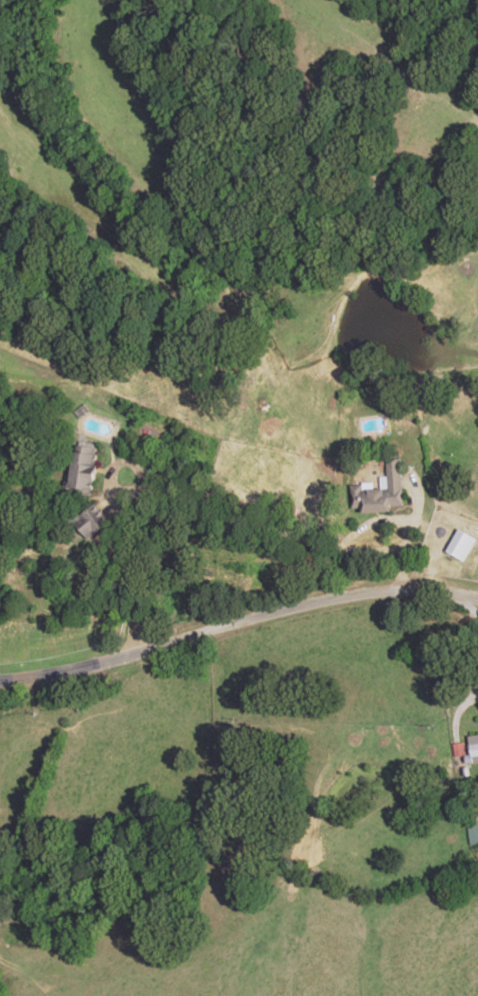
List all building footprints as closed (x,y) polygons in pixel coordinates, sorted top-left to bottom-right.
[(103,448),(79,443),(69,493),(93,498),(103,448)] [(395,511),(395,506),(405,506),(403,459),(388,460),(389,487),(354,488),(354,512),(395,511)] [(77,519),(90,538),(111,524),(98,505),(77,519)]
